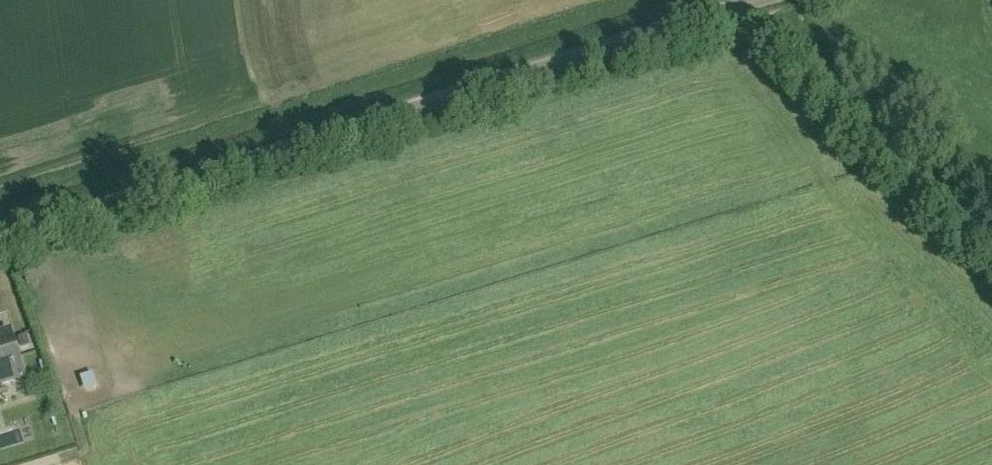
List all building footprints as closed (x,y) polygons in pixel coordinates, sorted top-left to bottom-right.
[(32,382),(15,330),(0,334),(0,392),(32,382)]
